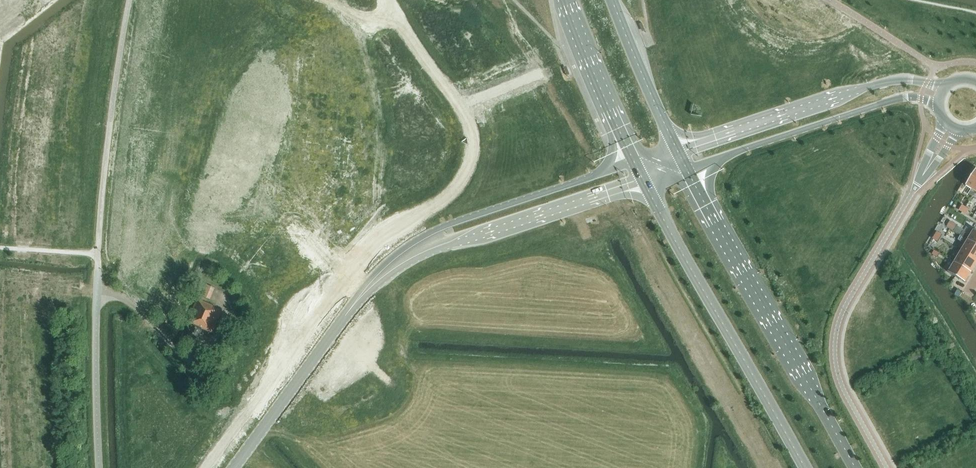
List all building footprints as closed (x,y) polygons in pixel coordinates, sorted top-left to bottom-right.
[(975,169),(965,186),(966,186),(971,189),(968,194),(972,197),(975,190),(975,169)] [(950,220),(946,226),(953,230),(956,225),(957,225),(950,220)] [(965,239),(975,245),(975,231),(971,228),(968,235),(962,232),(960,236),(965,239)] [(965,239),(959,249),(961,250),(961,251),(975,260),(975,245),(965,239)] [(954,262),(971,272),(975,264),(975,260),(961,251),(960,252),(958,251),(952,261),(954,262)] [(965,282),(971,272),(954,262),(948,272),(965,282)] [(213,333),(222,312),(214,308),(215,307),(197,299),(187,322),(193,325),(188,335),(198,340),(202,329),(213,333)]
